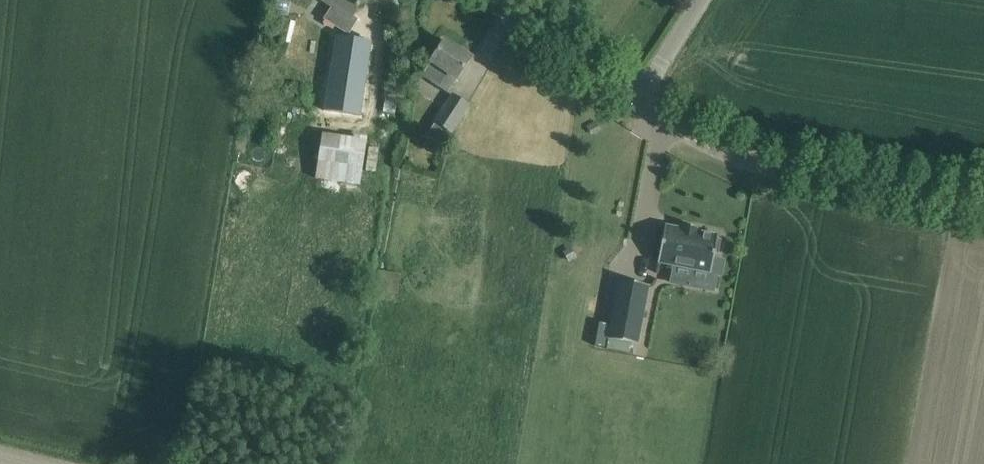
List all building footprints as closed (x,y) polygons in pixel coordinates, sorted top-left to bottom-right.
[(333,5),(324,19),(348,34),(358,19),(352,16),(362,0),(325,0),(333,5)] [(336,35),(324,110),(360,116),(372,41),(336,35)] [(444,40),(433,56),(421,75),(447,93),(456,79),(457,79),(471,57),(444,40)] [(454,96),(428,137),(442,147),(469,105),(454,96)] [(354,137),(322,133),(316,178),(361,184),(368,136),(354,133),(354,137)] [(665,225),(658,262),(721,274),(724,258),(714,256),(714,252),(718,253),(720,239),(717,238),(718,235),(696,231),(683,228),(665,225)] [(618,280),(607,338),(638,344),(649,285),(618,280)]
